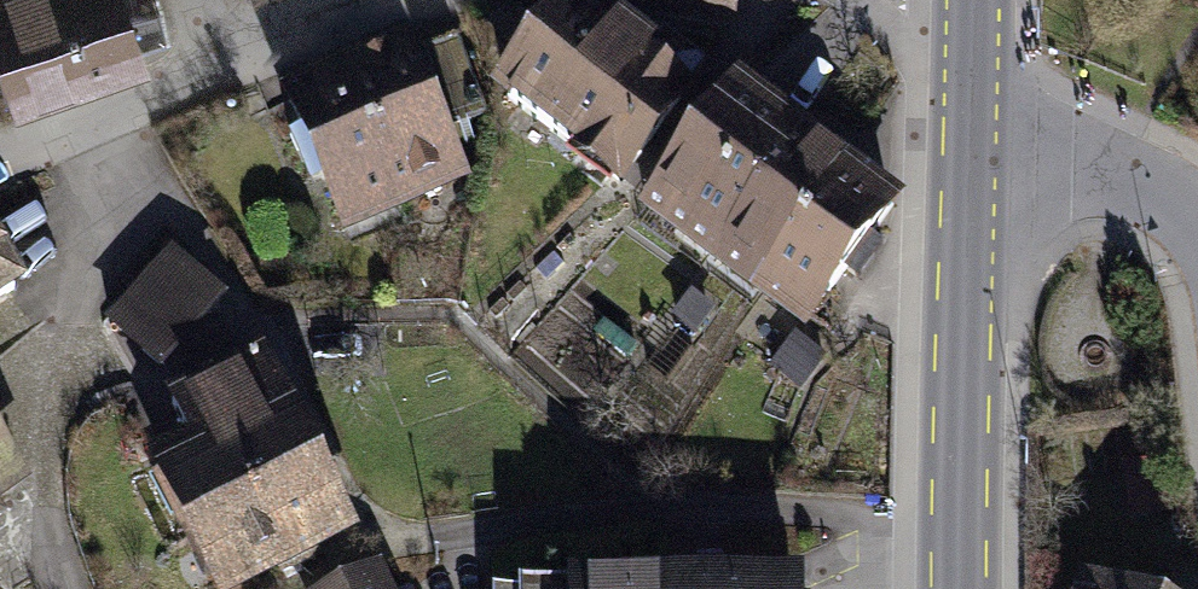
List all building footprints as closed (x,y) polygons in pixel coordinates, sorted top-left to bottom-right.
[(3,36),(115,0),(0,0),(0,23),(3,36)] [(3,36),(18,95),(76,74),(81,87),(132,68),(127,37),(163,25),(156,0),(115,0),(3,36)] [(658,11),(726,22),(730,0),(659,0),(658,11)] [(610,45),(569,14),(506,97),(618,181),(680,99),(677,97),(702,63),(664,35),(651,53),(621,31),(610,45)] [(479,111),(453,43),(428,53),(454,120),(479,111)] [(402,50),(347,75),(404,202),(459,176),(402,50)] [(289,100),(346,228),(404,202),(347,75),(289,100)] [(734,89),(691,145),(762,196),(722,250),(760,280),(843,167),(734,89)] [(762,196),(691,145),(651,200),(722,250),(762,196)] [(843,167),(760,280),(810,316),(892,204),(843,167)] [(159,364),(219,299),(171,255),(111,319),(159,364)] [(16,287),(0,260),(0,296),(16,287)] [(203,463),(165,481),(193,537),(315,472),(257,361),(173,403),(203,463)] [(15,482),(0,460),(0,491),(15,482)] [(193,537),(221,588),(224,588),(278,560),(283,571),(326,549),(321,537),(343,525),(315,472),(193,537)] [(372,574),(341,588),(379,588),(372,574)]
